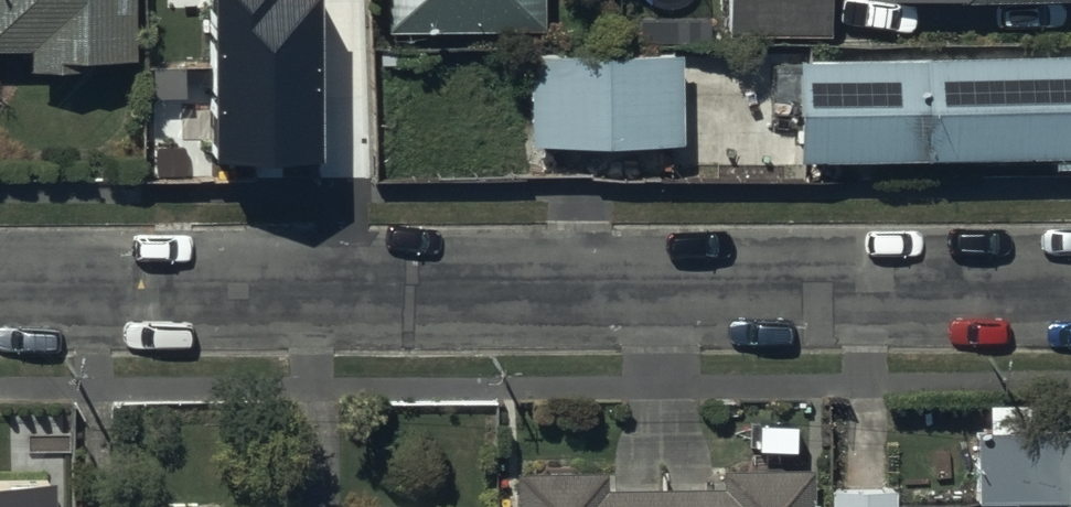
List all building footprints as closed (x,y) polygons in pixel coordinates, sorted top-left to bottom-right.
[(29,45),(29,66),(86,65),(86,56),(134,55),(134,0),(0,0),(0,46),(29,45)] [(190,163),(325,163),(325,0),(190,0),(190,163)] [(546,29),(545,0),(389,0),(390,31),(546,29)] [(728,33),(829,33),(829,0),(728,0),(728,33)] [(682,137),(680,53),(528,56),(530,141),(682,137)] [(797,58),(800,158),(1051,152),(1052,167),(1070,166),(1070,53),(797,58)] [(1068,426),(1068,430),(976,430),(976,500),(1070,499),(1070,426),(1068,426)] [(813,469),(724,471),(725,485),(606,487),(605,470),(518,472),(519,506),(813,506),(813,469)] [(0,479),(0,506),(56,506),(55,478),(0,479)] [(833,490),(834,506),(896,506),(896,489),(833,490)]
